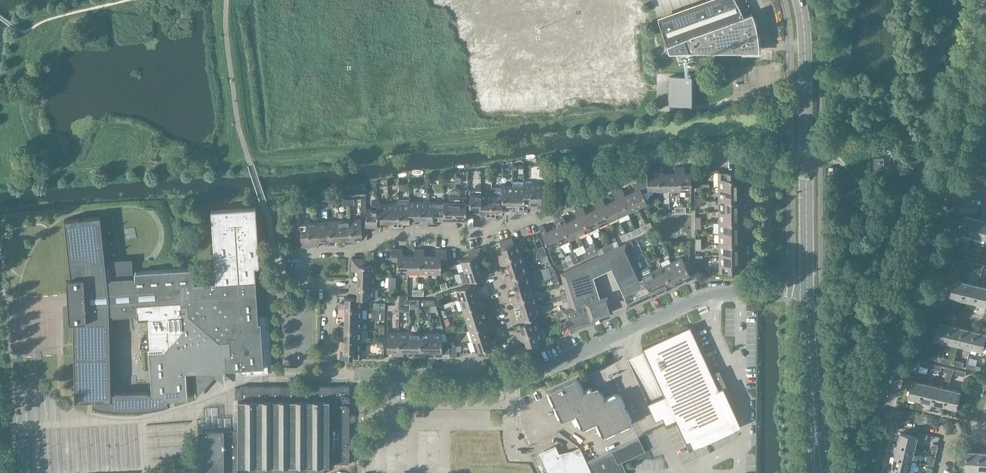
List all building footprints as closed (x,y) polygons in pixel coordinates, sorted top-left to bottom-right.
[(657,19),(666,44),(668,51),(749,51),(758,51),(758,40),(756,32),(755,26),(753,19),(752,14),(743,17),(743,16),(738,4),(735,0),(711,0),(657,19)] [(669,76),(669,79),(669,106),(691,106),(691,76),(669,76)] [(874,168),(885,167),(884,157),(874,157),(874,168)] [(985,166),(985,163),(975,160),(970,177),(982,180),(985,166)] [(647,173),(647,178),(637,182),(642,192),(647,190),(658,190),(658,167),(653,167),(653,173),(647,173)] [(663,167),(658,167),(658,190),(669,189),(669,173),(663,173),(663,167)] [(675,189),(680,189),(679,167),(674,167),(674,173),(669,173),(669,189),(669,196),(675,196),(675,189)] [(684,167),(679,167),(680,189),(685,189),(685,196),(691,196),(690,189),(690,172),(684,172),(684,167)] [(741,172),(718,172),(718,190),(735,190),(741,190),(741,172)] [(523,180),(523,181),(523,184),(523,206),(535,206),(535,200),(541,200),(541,183),(531,183),(531,180),(523,180)] [(523,211),(523,206),(523,184),(523,181),(513,181),(513,186),(512,203),(518,203),(518,211),(523,211)] [(635,189),(630,192),(637,207),(647,202),(642,192),(637,182),(633,184),(635,189)] [(502,183),(502,187),(502,194),(502,211),(506,211),(506,203),(512,203),(513,186),(505,186),(505,183),(502,183)] [(474,210),(480,210),(480,193),(481,185),(475,185),(475,190),(469,190),(469,213),(474,213),(474,210)] [(502,194),(502,187),(491,187),(491,191),(491,218),(495,218),(496,211),(502,211),(502,194)] [(639,212),(637,207),(630,192),(625,194),(622,189),(617,191),(627,212),(632,209),(634,214),(639,212)] [(718,190),(719,201),(741,200),(741,195),(736,195),(735,190),(718,190)] [(454,219),(455,194),(455,191),(450,191),(450,194),(450,202),(444,201),(443,219),(443,221),(448,221),(448,219),(454,219)] [(460,191),(455,191),(455,194),(454,219),(460,219),(460,221),(465,222),(466,202),(466,197),(459,197),(459,194),(460,191)] [(488,193),(480,193),(480,210),(486,210),(486,218),(491,218),(491,191),(488,191),(488,193)] [(615,199),(610,201),(617,216),(627,212),(617,191),(613,193),(615,199)] [(607,221),(617,216),(610,201),(605,203),(602,198),(598,200),(607,221)] [(409,221),(409,218),(409,203),(409,201),(409,199),(398,199),(398,201),(398,228),(403,228),(403,220),(409,221)] [(409,203),(409,218),(415,218),(414,224),(426,224),(426,199),(423,199),(423,201),(409,201),(409,203)] [(429,199),(426,199),(426,224),(437,224),(437,218),(443,219),(444,201),(429,201),(429,199)] [(376,225),(376,200),(372,200),(372,208),(365,208),(365,228),(370,228),(370,225),(376,225)] [(376,200),(376,225),(376,228),(381,228),(381,220),(387,220),(387,203),(379,203),(379,200),(376,200)] [(596,208),(591,210),(598,225),(607,221),(598,200),(593,202),(596,208)] [(742,206),(741,200),(719,201),(719,211),(736,211),(736,206),(742,206)] [(395,203),(387,203),(387,220),(393,220),(393,228),(398,228),(398,201),(395,201),(395,203)] [(588,230),(598,225),(591,210),(585,213),(583,207),(578,209),(588,230)] [(132,259),(109,260),(110,266),(105,266),(100,216),(64,220),(70,278),(66,278),(69,321),(73,321),(75,401),(96,400),(94,406),(93,406),(101,408),(112,409),(124,410),(133,410),(142,409),(150,408),(162,406),(169,404),(168,404),(167,399),(187,398),(186,372),(209,371),(210,372),(216,364),(223,364),(224,369),(241,368),(241,373),(272,371),(268,315),(258,316),(254,266),(259,266),(255,208),(211,210),(215,282),(194,284),(193,268),(135,272),(135,274),(133,274),(132,259)] [(578,234),(588,230),(578,209),(574,211),(576,217),(571,219),(578,234)] [(736,216),(736,211),(719,211),(719,222),(742,222),(742,216),(736,216)] [(563,216),(559,218),(568,239),(578,234),(571,219),(566,222),(563,216)] [(978,219),(965,216),(961,233),(973,236),(978,219)] [(557,226),(551,228),(558,244),(568,239),(559,218),(554,221),(557,226)] [(345,243),(351,242),(349,219),(339,220),(340,237),(345,237),(345,243)] [(361,236),(360,219),(349,219),(351,242),(356,242),(356,236),(361,236)] [(985,239),(985,238),(985,221),(978,219),(973,236),(985,239)] [(335,244),(334,238),(340,237),(339,220),(328,221),(329,244),(335,244)] [(324,244),(329,244),(328,221),(317,222),(318,239),(323,238),(324,244)] [(301,246),(319,245),(318,239),(317,222),(299,223),(301,246)] [(742,227),(742,222),(719,222),(719,233),(736,233),(736,227),(742,227)] [(548,248),(558,244),(551,228),(546,231),(544,225),(539,228),(548,248)] [(719,233),(719,244),(742,243),(742,238),(736,238),(736,233),(719,233)] [(499,241),(503,253),(497,254),(499,260),(521,253),(517,242),(514,243),(512,237),(499,241)] [(609,250),(614,248),(619,245),(617,240),(612,242),(607,245),(609,250)] [(562,310),(564,315),(566,321),(569,330),(599,320),(598,316),(612,311),(607,296),(600,298),(593,277),(611,268),(625,298),(621,300),(624,308),(651,296),(642,276),(628,247),(626,242),(619,245),(614,248),(609,250),(599,255),(560,273),(565,289),(567,295),(569,300),(571,307),(562,310)] [(742,249),(742,243),(719,244),(719,254),(736,254),(736,249),(742,249)] [(598,252),(597,249),(594,244),(585,249),(586,251),(588,256),(593,254),(598,252)] [(597,249),(599,255),(609,250),(607,245),(602,247),(597,249)] [(478,260),(484,258),(480,247),(468,251),(470,257),(461,260),(464,270),(480,265),(478,260)] [(391,260),(397,261),(397,271),(408,271),(408,255),(402,255),(402,249),(391,248),(391,260)] [(414,255),(408,255),(408,271),(418,272),(419,249),(414,249),(414,255)] [(418,272),(429,272),(429,255),(424,255),(424,249),(419,249),(418,272)] [(429,255),(429,272),(440,272),(440,256),(446,256),(447,250),(435,249),(435,255),(429,255)] [(580,254),(576,256),(578,261),(588,256),(586,251),(581,253),(580,254)] [(506,263),(508,268),(524,263),(530,261),(528,256),(523,258),(521,253),(499,260),(501,265),(506,263)] [(742,272),(742,254),(736,254),(719,254),(719,272),(742,272)] [(569,265),(578,261),(576,256),(566,260),(569,265)] [(678,278),(683,275),(686,281),(696,276),(691,264),(685,266),(681,257),(671,262),(678,278)] [(352,270),(357,270),(357,276),(374,276),(375,265),(365,265),(365,259),(352,258),(352,270)] [(530,261),(524,263),(508,268),(510,273),(504,275),(506,280),(527,273),(526,269),(531,267),(530,261)] [(674,280),(678,278),(671,262),(661,267),(671,288),(676,285),(674,280)] [(480,265),(464,270),(459,272),(463,282),(489,274),(487,269),(482,271),(480,265)] [(642,275),(642,276),(651,296),(651,297),(657,294),(654,289),(659,287),(652,271),(649,266),(640,270),(642,275)] [(671,288),(661,267),(652,271),(659,287),(664,284),(666,290),(671,288)] [(531,284),(527,273),(506,280),(507,285),(513,284),(514,289),(531,284)] [(374,284),(374,276),(357,276),(357,281),(351,281),(351,286),(374,287),(380,287),(380,284),(374,284)] [(456,288),(459,299),(475,294),(473,288),(484,285),(482,280),(456,288)] [(950,296),(962,299),(967,283),(954,280),(950,296)] [(974,302),(979,286),(967,283),(962,299),(974,302)] [(534,294),(531,284),(514,289),(516,294),(510,296),(512,301),(534,294)] [(374,298),(374,287),(351,286),(351,292),(357,292),(357,297),(362,297),(374,298)] [(985,305),(985,287),(979,286),(974,302),(985,305)] [(458,311),(463,309),(489,301),(488,296),(477,299),(475,294),(459,299),(462,307),(457,308),(458,311)] [(519,304),(521,309),(537,304),(534,294),(512,301),(514,306),(519,304)] [(362,297),(357,297),(345,297),(345,302),(339,302),(339,308),(362,308),(362,297)] [(491,305),(489,301),(463,309),(466,319),(482,314),(480,309),(491,305)] [(523,314),(517,316),(519,322),(541,315),(540,313),(541,313),(542,311),(541,307),(539,305),(538,305),(537,304),(521,309),(523,314)] [(362,319),(362,308),(339,308),(339,313),(345,313),(344,318),(362,319)] [(469,330),(496,321),(494,316),(484,320),(482,314),(466,319),(469,330)] [(361,330),(362,319),(344,318),(344,324),(338,324),(338,329),(361,330)] [(516,331),(517,336),(539,329),(536,319),(520,324),(521,329),(516,331)] [(497,326),(496,321),(469,330),(473,340),(488,335),(487,329),(497,326)] [(950,325),(938,322),(937,323),(932,322),(929,333),(935,335),(934,339),(946,342),(950,325)] [(962,328),(950,325),(946,342),(958,345),(962,328)] [(689,326),(642,348),(644,353),(653,373),(666,400),(657,405),(654,399),(647,403),(655,420),(662,417),(664,422),(665,424),(672,420),(675,419),(689,450),(700,444),(697,437),(733,421),(728,409),(735,405),(719,370),(714,372),(711,373),(689,326)] [(958,345),(971,348),(975,331),(962,328),(958,345)] [(361,340),(361,330),(338,329),(338,335),(344,335),(344,340),(361,340)] [(539,341),(542,340),(543,340),(539,329),(517,336),(519,342),(525,340),(528,351),(541,347),(539,341)] [(398,332),(387,331),(387,349),(392,349),(392,355),(398,355),(398,332)] [(975,331),(971,348),(983,351),(985,338),(985,334),(975,331)] [(409,332),(398,332),(398,355),(403,355),(403,349),(409,349),(409,332)] [(414,355),(419,355),(420,332),(409,332),(409,349),(414,349),(414,355)] [(425,349),(430,350),(431,332),(420,332),(419,355),(425,355),(425,349)] [(442,333),(431,332),(430,350),(435,350),(435,356),(441,356),(442,333)] [(476,350),(485,348),(487,353),(499,349),(496,338),(490,340),(488,335),(473,340),(476,350)] [(361,340),(344,340),(338,340),(338,358),(361,358),(361,340)] [(547,391),(561,420),(575,414),(582,428),(596,421),(602,436),(631,422),(618,393),(604,400),(597,385),(583,392),(577,378),(547,391)] [(908,397),(920,400),(924,383),(912,380),(908,397)] [(920,400),(933,403),(937,386),(924,383),(920,400)] [(349,386),(240,386),(240,390),(240,399),(240,400),(238,400),(238,465),(249,465),(249,472),(325,472),(325,465),(329,465),(329,463),(349,463),(349,386)] [(949,389),(937,386),(933,403),(945,406),(949,389)] [(961,392),(949,389),(945,406),(957,409),(961,392)] [(198,430),(198,472),(237,472),(237,430),(198,430)] [(901,432),(898,444),(915,448),(918,436),(901,432)] [(638,438),(586,462),(591,472),(626,472),(621,463),(645,452),(638,438)] [(915,448),(898,444),(895,457),(912,461),(915,448)] [(586,462),(580,447),(560,456),(555,445),(549,448),(549,450),(544,452),(541,455),(543,464),(547,472),(591,472),(586,462)] [(958,464),(967,465),(966,469),(979,470),(980,453),(968,452),(968,450),(959,448),(958,464)] [(909,472),(912,461),(895,457),(892,469),(909,472)]
